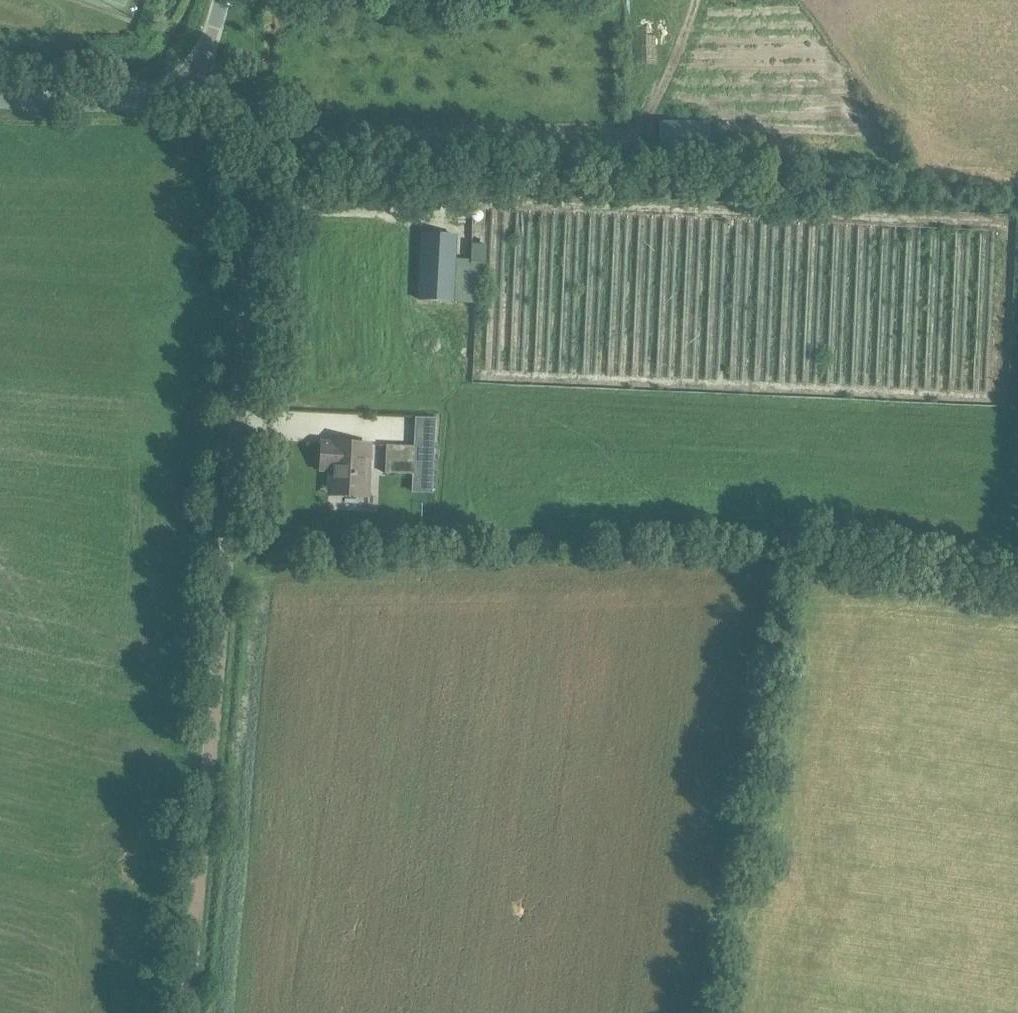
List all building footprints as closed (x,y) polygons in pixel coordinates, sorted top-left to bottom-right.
[(493,208),(487,366),(504,367),(509,209),(493,208)] [(515,209),(510,367),(526,368),(532,210),(515,209)] [(566,211),(560,369),(576,369),(582,212),(566,211)] [(539,212),(533,369),(550,370),(556,212),(539,212)] [(590,213),(584,371),(601,371),(606,214),(590,213)] [(612,214),(607,372),(623,372),(629,214),(612,214)] [(638,214),(632,372),(648,372),(654,215),(638,214)] [(663,214),(657,372),(673,373),(679,215),(663,214)] [(687,215),(681,373),(698,374),(704,216),(687,215)] [(712,216),(706,374),(723,374),(729,216),(712,216)] [(736,218),(730,376),(747,376),(753,219),(736,218)] [(785,218),(779,375),(795,376),(801,218),(785,218)] [(759,220),(753,378),(769,378),(775,221),(759,220)] [(807,220),(801,378),(818,379),(824,221),(807,220)] [(955,231),(950,389),(966,389),(972,231),(955,231)] [(979,232),(974,389),(990,390),(996,232),(979,232)] [(456,236),(421,235),(418,299),(469,301),(469,304),(481,304),(484,243),(472,242),(471,259),(456,259),(456,236)] [(370,444),(321,442),(320,466),(334,466),(333,490),(368,492),(370,444)] [(414,474),(415,452),(416,447),(386,445),(385,473),(414,474)]
